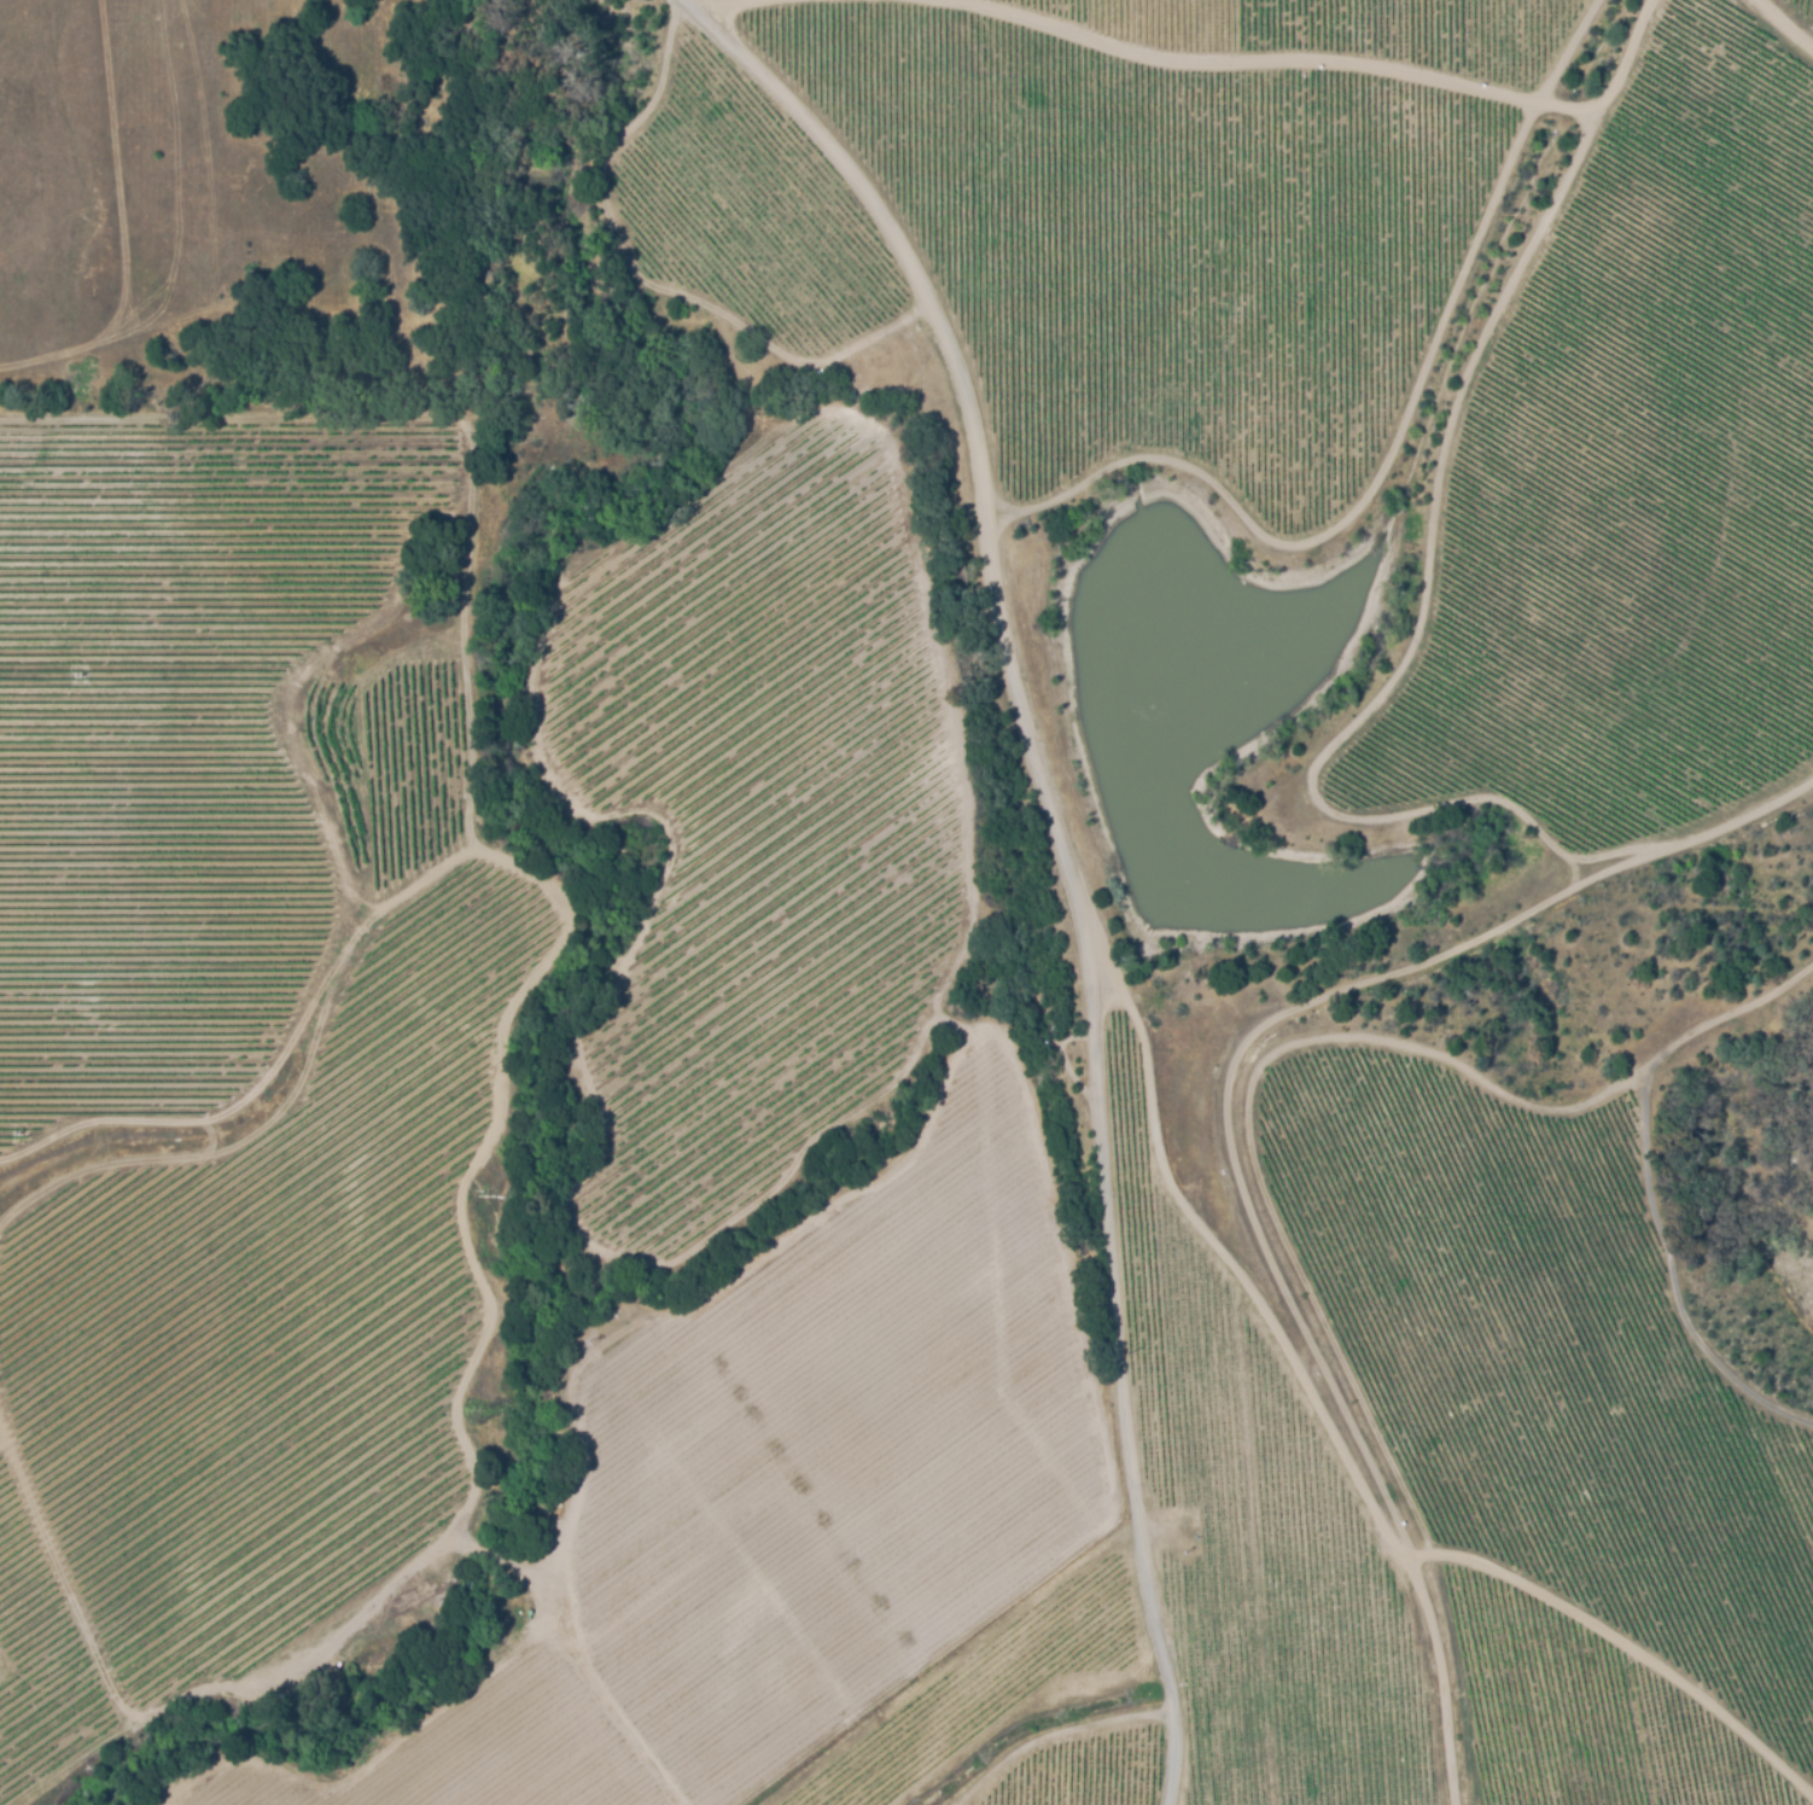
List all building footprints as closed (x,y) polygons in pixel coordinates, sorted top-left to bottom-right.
[(610,442),(593,442),(593,431),(610,431),(610,442)]
